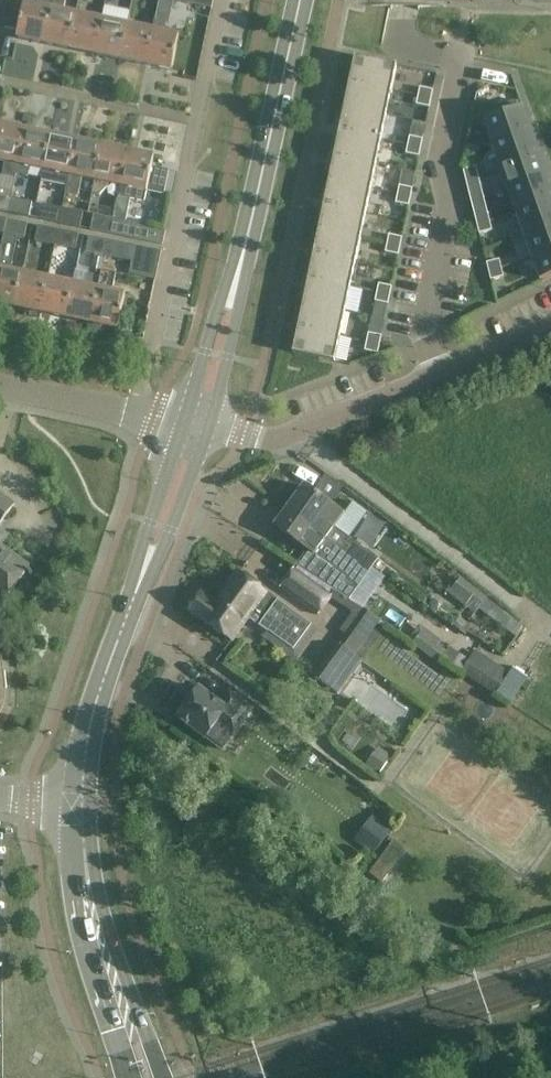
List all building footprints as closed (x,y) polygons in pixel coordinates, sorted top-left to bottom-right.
[(2,31),(3,27),(8,5),(9,0),(0,0),(0,30),(2,31)] [(38,6),(24,3),(19,30),(17,38),(43,43),(52,0),(39,0),(38,6)] [(69,49),(76,14),(64,11),(66,1),(63,0),(52,0),(43,43),(69,49)] [(186,3),(212,9),(214,0),(186,0),(186,3)] [(94,54),(102,19),(76,14),(69,49),(94,54)] [(120,59),(127,25),(102,19),(94,54),(120,59)] [(153,30),(146,65),(172,70),(179,36),(165,33),(167,23),(156,21),(154,30),(153,30)] [(153,30),(127,25),(120,59),(146,65),(153,30)] [(355,56),(355,57),(354,62),(350,82),(391,91),(397,65),(355,56)] [(391,91),(350,82),(346,102),(345,107),(386,116),(391,91)] [(431,99),(433,91),(420,88),(418,97),(431,99)] [(431,99),(418,97),(416,105),(430,108),(431,99)] [(515,101),(503,105),(506,113),(518,109),(515,101)] [(386,116),(345,107),(344,111),(340,131),(381,140),(386,116)] [(532,131),(523,108),(483,122),(492,145),(532,131)] [(0,124),(0,125),(0,160),(6,162),(3,176),(16,179),(16,174),(26,129),(0,124)] [(43,170),(51,135),(26,129),(16,174),(29,177),(31,167),(43,170)] [(381,140),(340,131),(334,156),(376,165),(381,140)] [(540,153),(532,131),(492,145),(500,168),(540,153)] [(43,170),(41,182),(66,187),(69,175),(77,140),(51,135),(43,170)] [(421,149),(423,140),(410,137),(408,146),(421,149)] [(95,181),(102,146),(77,140),(69,175),(66,187),(65,192),(79,195),(82,178),(95,181)] [(121,186),(128,151),(102,146),(95,181),(92,194),(100,195),(107,187),(108,183),(121,186)] [(421,149),(408,146),(406,154),(419,157),(421,149)] [(121,186),(118,198),(144,204),(147,191),(173,197),(176,183),(178,172),(152,167),(154,157),(128,151),(121,186)] [(548,176),(540,153),(500,168),(508,190),(548,176)] [(376,165),(334,156),(330,176),(329,181),(371,189),(376,165)] [(476,167),(463,171),(465,179),(478,176),(476,167)] [(481,185),(478,176),(465,179),(468,188),(481,185)] [(548,176),(508,190),(516,213),(550,200),(550,185),(548,176)] [(371,189),(329,181),(328,185),(324,205),(366,214),(371,189)] [(411,198),(413,189),(399,186),(398,195),(411,198)] [(411,198),(398,195),(396,204),(409,206),(411,198)] [(11,199),(0,196),(0,212),(7,214),(11,199)] [(11,199),(7,214),(29,218),(32,203),(11,199)] [(516,213),(524,235),(550,225),(550,200),(516,213)] [(40,220),(59,224),(62,209),(43,205),(40,220)] [(366,214),(324,205),(320,225),(319,230),(360,238),(366,214)] [(83,213),(62,209),(59,224),(80,229),(83,213)] [(488,214),(475,217),(477,226),(490,223),(488,214)] [(110,235),(113,220),(94,216),(90,231),(110,235)] [(6,220),(3,236),(25,240),(28,225),(6,220)] [(113,220),(110,235),(132,240),(162,247),(166,231),(113,220)] [(492,231),(490,223),(477,226),(479,234),(492,231)] [(524,235),(532,257),(550,250),(550,225),(524,235)] [(54,246),(57,231),(38,227),(35,243),(54,246)] [(360,238),(319,230),(318,234),(314,254),(355,263),(360,238)] [(57,231),(54,246),(76,251),(79,236),(57,231)] [(400,247),(402,238),(389,235),(387,244),(400,247)] [(105,257),(108,242),(89,238),(86,253),(105,257)] [(132,262),(132,261),(135,247),(108,242),(105,257),(127,261),(132,262)] [(400,247),(387,244),(385,253),(399,256),(400,247)] [(135,247),(132,261),(158,266),(161,252),(135,247)] [(532,257),(540,281),(550,277),(550,250),(532,257)] [(355,263),(314,254),(309,279),(350,288),(355,263)] [(500,260),(487,263),(489,272),(500,269),(502,269),(500,260)] [(15,307),(22,273),(10,270),(12,263),(0,261),(0,304),(15,307)] [(158,266),(132,261),(132,262),(129,275),(155,280),(158,266)] [(504,277),(502,269),(500,269),(489,272),(491,281),(504,277)] [(101,277),(91,323),(118,328),(125,294),(113,292),(117,274),(103,271),(101,277)] [(40,312),(47,278),(22,273),(15,307),(40,312)] [(66,318),(91,323),(101,277),(89,274),(86,286),(73,283),(66,318)] [(66,318),(73,283),(47,278),(40,312),(66,318)] [(350,288),(309,279),(304,299),(303,304),(345,312),(350,288)] [(390,296),(392,287),(379,285),(377,293),(390,296)] [(390,296),(377,293),(375,302),(388,305),(390,296)] [(345,312),(303,304),(302,308),(298,328),(340,337),(345,312)] [(340,337),(298,328),(293,354),(334,363),(340,337)] [(381,339),(382,337),(368,334),(367,343),(380,345),(381,339)] [(380,345),(367,343),(365,351),(378,354),(380,345)] [(304,486),(285,513),(367,573),(378,558),(350,538),(367,514),(352,503),(344,514),(330,505),(304,486)] [(14,504),(0,494),(0,524),(14,504)] [(349,599),(367,573),(285,513),(275,527),(301,545),(301,544),(308,549),(296,565),(349,599)] [(4,602),(30,566),(0,544),(0,599),(4,602)] [(332,595),(296,569),(294,571),(291,569),(280,584),(282,585),(280,588),(318,615),(320,613),(322,614),(333,600),(330,598),(332,595)] [(267,594),(237,573),(215,604),(202,595),(189,613),(233,643),(250,619),(269,631),(264,638),(296,660),(318,629),(267,594)] [(473,613),(486,599),(459,575),(447,589),(473,613)] [(488,599),(480,610),(495,622),(503,611),(498,608),(488,599)] [(442,641),(420,624),(408,641),(438,662),(446,651),(439,645),(442,641)] [(363,662),(338,644),(315,676),(339,694),(363,662)] [(510,673),(476,650),(461,672),(496,695),(510,673)] [(202,691),(180,721),(208,742),(222,752),(235,735),(254,710),(233,694),(223,706),(202,691)] [(391,755),(378,747),(366,765),(379,774),(391,755)] [(390,832),(371,817),(353,840),(372,855),(390,832)] [(391,841),(367,873),(379,882),(403,850),(391,841)]
